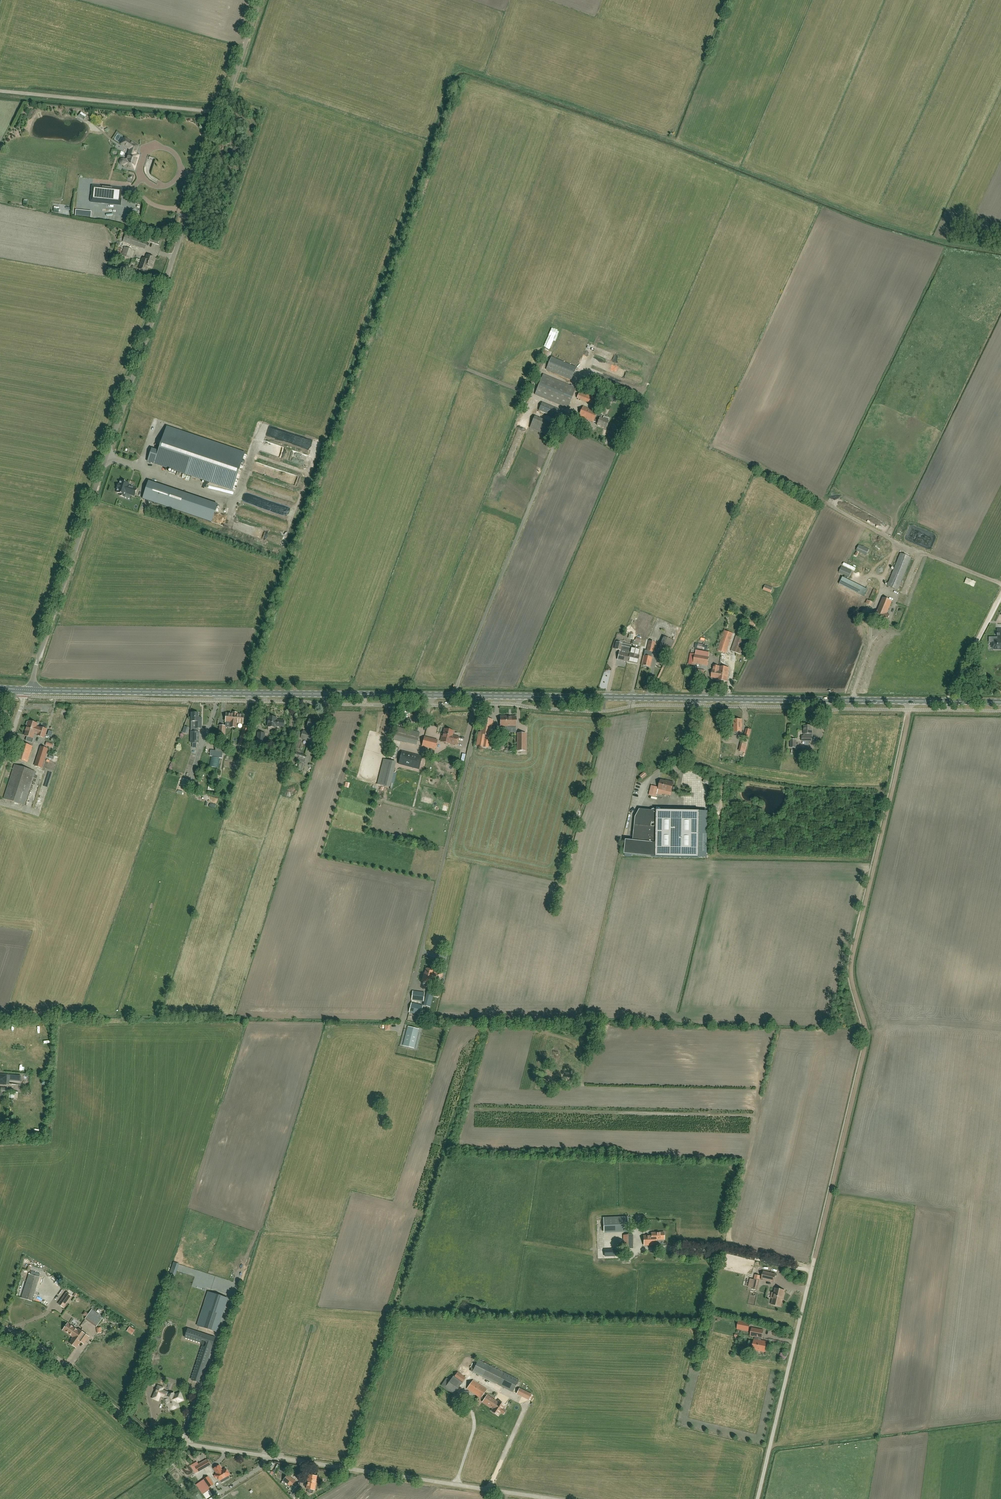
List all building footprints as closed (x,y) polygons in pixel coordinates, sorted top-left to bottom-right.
[(135,168),(136,167),(139,156),(137,155),(136,155),(138,147),(125,138),(122,144),(130,150),(127,160),(124,159),(123,159),(122,160),(121,160),(120,161),(120,162),(120,163),(120,164),(121,165),(122,165),(125,166),(124,167),(133,170),(134,171),(135,168)] [(121,205),(122,189),(93,186),(91,202),(121,205)] [(123,242),(130,244),(145,249),(147,242),(125,235),(123,242)] [(147,266),(151,268),(154,258),(147,256),(146,259),(144,260),(143,259),(139,269),(146,272),(147,266)] [(576,368),(551,357),(547,368),(572,378),(576,368)] [(630,379),(632,372),(606,363),(603,369),(630,379)] [(568,408),(576,388),(543,375),(535,395),(568,408)] [(591,394),(600,398),(600,397),(615,402),(618,396),(594,387),(591,394)] [(592,405),(594,398),(579,392),(576,398),(592,405)] [(542,403),(539,411),(561,420),(564,412),(542,403)] [(604,417),(603,419),(601,418),(602,415),(583,406),(579,417),(593,423),(594,422),(598,423),(597,425),(605,429),(608,421),(609,419),(604,417)] [(151,444),(158,446),(165,421),(154,418),(149,439),(152,440),(151,444)] [(533,420),(530,428),(551,437),(554,429),(533,420)] [(159,453),(152,451),(148,462),(232,490),(244,455),(167,429),(159,453)] [(139,486),(142,477),(135,475),(133,480),(137,482),(136,485),(139,486)] [(124,498),(126,493),(135,496),(137,489),(128,486),(129,484),(121,481),(119,485),(118,485),(117,488),(118,489),(117,493),(121,494),(120,496),(124,498)] [(157,504),(179,511),(185,493),(149,481),(143,499),(154,503),(154,504),(157,505),(157,504)] [(185,493),(179,511),(211,522),(217,504),(185,493)] [(869,549),(859,545),(856,551),(867,555),(869,549)] [(898,590),(911,558),(900,554),(887,586),(898,590)] [(852,571),(841,567),(839,573),(849,577),(852,571)] [(868,590),(842,577),(839,584),(864,597),(868,590)] [(873,589),(869,600),(873,602),(878,591),(873,589)] [(874,619),(876,620),(886,624),(890,615),(887,614),(892,602),(883,598),(878,610),(874,619)] [(992,648),(994,648),(994,650),(999,650),(999,649),(1000,649),(1000,630),(998,630),(998,637),(998,638),(999,638),(999,640),(994,640),(994,643),(992,643),(992,648)] [(726,653),(733,634),(724,631),(717,650),(726,653)] [(740,655),(747,636),(737,632),(731,651),(740,655)] [(665,637),(661,647),(671,651),(675,641),(665,637)] [(649,641),(647,650),(650,651),(652,652),(653,652),(655,642),(649,641)] [(616,642),(615,649),(620,650),(620,652),(619,652),(617,660),(627,662),(629,654),(630,648),(631,646),(626,645),(626,647),(621,646),(622,644),(616,642)] [(629,654),(627,662),(637,664),(639,656),(640,650),(630,648),(629,654)] [(645,650),(641,665),(650,667),(652,658),(650,657),(648,657),(650,651),(647,650),(645,650)] [(695,655),(694,663),(707,665),(709,657),(695,655)] [(719,670),(719,667),(713,666),(711,678),(717,678),(718,676),(721,676),(721,675),(722,675),(722,670),(719,670)] [(729,668),(719,667),(719,670),(722,670),(722,675),(721,675),(721,676),(718,676),(717,678),(717,680),(727,681),(729,668)] [(199,732),(199,729),(202,729),(202,718),(199,718),(199,713),(192,713),(192,721),(192,743),(193,743),(192,748),(197,748),(197,743),(199,743),(199,732)] [(233,713),(233,714),(226,714),(226,722),(231,723),(230,728),(236,728),(237,723),(243,724),(243,715),(237,715),(237,713),(233,713)] [(284,727),(284,721),(276,720),(277,718),(269,717),(268,727),(276,728),(276,727),(284,727)] [(515,729),(515,717),(508,717),(508,722),(507,722),(507,727),(507,729),(515,729)] [(317,731),(320,722),(310,719),(307,728),(307,729),(306,732),(303,731),(301,739),(311,742),(313,734),(311,734),(312,730),(317,731)] [(487,748),(492,721),(483,719),(480,733),(478,733),(476,746),(487,748)] [(34,739),(33,738),(34,734),(38,735),(37,736),(44,738),(47,730),(40,728),(36,727),(37,724),(29,722),(28,722),(27,722),(26,725),(27,726),(25,731),(26,732),(25,736),(27,737),(26,741),(32,743),(34,739)] [(244,726),(243,731),(238,746),(243,747),(249,728),(244,726)] [(812,736),(812,726),(804,726),(804,736),(802,736),(802,742),(812,742),(812,736)] [(417,742),(419,733),(396,727),(394,737),(394,736),(417,742)] [(441,742),(445,743),(450,744),(450,743),(457,745),(459,737),(452,736),(453,732),(451,731),(450,730),(447,730),(446,730),(444,730),(443,734),(442,734),(441,738),(442,738),(441,742)] [(264,749),(265,734),(258,733),(257,748),(264,749)] [(517,733),(517,751),(526,751),(526,733),(517,733)] [(437,740),(424,737),(422,746),(435,749),(437,740)] [(27,763),(32,747),(21,743),(16,759),(27,763)] [(399,748),(392,746),(389,757),(396,759),(399,748)] [(42,768),(48,749),(41,747),(35,766),(42,768)] [(298,761),(304,763),(307,756),(297,752),(295,756),(299,758),(298,761)] [(399,762),(420,767),(422,757),(402,752),(399,762)] [(219,768),(220,758),(212,757),(211,767),(219,768)] [(377,784),(387,786),(393,762),(384,759),(377,784)] [(24,805),(35,772),(14,765),(4,799),(24,805)] [(711,779),(706,777),(703,782),(709,785),(711,779)] [(671,793),(673,783),(669,782),(668,784),(665,783),(665,782),(660,781),(658,790),(671,793)] [(658,788),(651,786),(648,796),(655,797),(658,788)] [(626,840),(624,854),(652,857),(657,858),(699,859),(700,812),(657,811),(656,811),(654,809),(652,810),(640,809),(636,817),(633,841),(626,840)] [(431,983),(432,981),(435,982),(438,983),(440,977),(441,977),(441,976),(442,975),(442,974),(442,973),(441,972),(440,972),(439,972),(437,973),(435,972),(434,973),(433,972),(433,971),(426,969),(424,977),(423,976),(422,981),(431,983)] [(434,992),(428,990),(424,1006),(430,1008),(434,992)] [(423,1001),(424,993),(413,991),(412,1000),(423,1001)] [(421,1016),(423,1006),(411,1003),(409,1013),(421,1016)] [(408,1027),(403,1046),(414,1048),(418,1029),(408,1027)] [(267,1096),(266,1087),(254,1088),(255,1094),(257,1094),(257,1097),(267,1096)] [(10,1092),(9,1098),(14,1098),(14,1099),(18,1100),(18,1092),(15,1091),(15,1092),(10,1092)] [(656,1245),(656,1240),(664,1240),(664,1233),(651,1233),(651,1236),(644,1236),(644,1245),(656,1245)] [(623,1249),(633,1249),(633,1235),(623,1235),(623,1249)] [(201,1271),(206,1256),(202,1255),(197,1270),(201,1271)] [(762,1280),(773,1282),(775,1274),(764,1271),(762,1280)] [(40,1277),(29,1274),(21,1298),(32,1301),(40,1277)] [(783,1299),(785,1291),(775,1288),(774,1293),(772,1293),(771,1298),(772,1299),(771,1304),(781,1306),(782,1301),(782,1299),(783,1299)] [(208,1292),(197,1326),(217,1332),(228,1298),(208,1292)] [(58,1304),(63,1308),(71,1296),(67,1293),(58,1304)] [(99,1316),(91,1310),(85,1318),(88,1320),(92,1315),(97,1319),(99,1316)] [(739,1321),(737,1329),(748,1331),(750,1323),(739,1321)] [(80,1331),(78,1330),(78,1329),(78,1330),(68,1323),(63,1330),(73,1337),(74,1334),(77,1336),(80,1332),(80,1331)] [(767,1341),(761,1340),(762,1337),(763,1330),(752,1328),(751,1335),(755,1336),(755,1339),(752,1350),(746,1348),(745,1353),(753,1354),(754,1350),(765,1352),(767,1341)] [(192,1380),(200,1383),(215,1338),(188,1329),(185,1338),(201,1343),(203,1346),(192,1380)] [(76,1347),(78,1344),(79,1343),(80,1343),(81,1342),(84,1344),(89,1337),(80,1331),(80,1332),(77,1336),(74,1334),(73,1337),(71,1339),(72,1340),(70,1343),(76,1347)] [(459,1352),(454,1363),(513,1392),(519,1380),(478,1360),(473,1370),(472,1369),(476,1360),(459,1352)] [(454,1395),(466,1378),(458,1372),(454,1377),(454,1376),(450,1381),(446,1378),(441,1385),(454,1395)] [(473,1380),(467,1389),(481,1398),(484,1393),(487,1389),(473,1380)] [(163,1388),(158,1386),(153,1399),(158,1401),(160,1394),(165,1396),(165,1397),(164,1397),(166,1402),(169,1408),(171,1409),(176,1407),(177,1405),(177,1404),(183,1401),(180,1393),(174,1395),(173,1393),(169,1395),(168,1393),(162,1390),(163,1388)] [(529,1400),(529,1399),(532,1395),(532,1394),(528,1392),(523,1390),(519,1388),(516,1394),(520,1396),(525,1398),(529,1400)] [(504,1414),(506,1411),(503,1409),(505,1406),(498,1401),(498,1402),(484,1393),(481,1398),(484,1400),(483,1402),(493,1409),(492,1411),(498,1415),(501,1412),(504,1414)] [(454,1414),(456,1406),(449,1404),(448,1412),(454,1414)] [(198,1471),(198,1472),(210,1465),(207,1460),(195,1467),(198,1471)] [(217,1474),(216,1474),(220,1481),(220,1480),(221,1483),(229,1478),(228,1476),(229,1475),(226,1469),(222,1471),(219,1465),(214,1469),(217,1474)] [(290,1487),(295,1481),(287,1475),(283,1481),(290,1487)] [(309,1475),(307,1489),(314,1490),(316,1476),(309,1475)] [(198,1484),(205,1493),(209,1490),(209,1487),(214,1484),(208,1477),(198,1484)] [(297,1491),(303,1496),(307,1492),(301,1487),(297,1491)] [(204,1494),(207,1498),(208,1498),(214,1496),(211,1490),(204,1494)]
